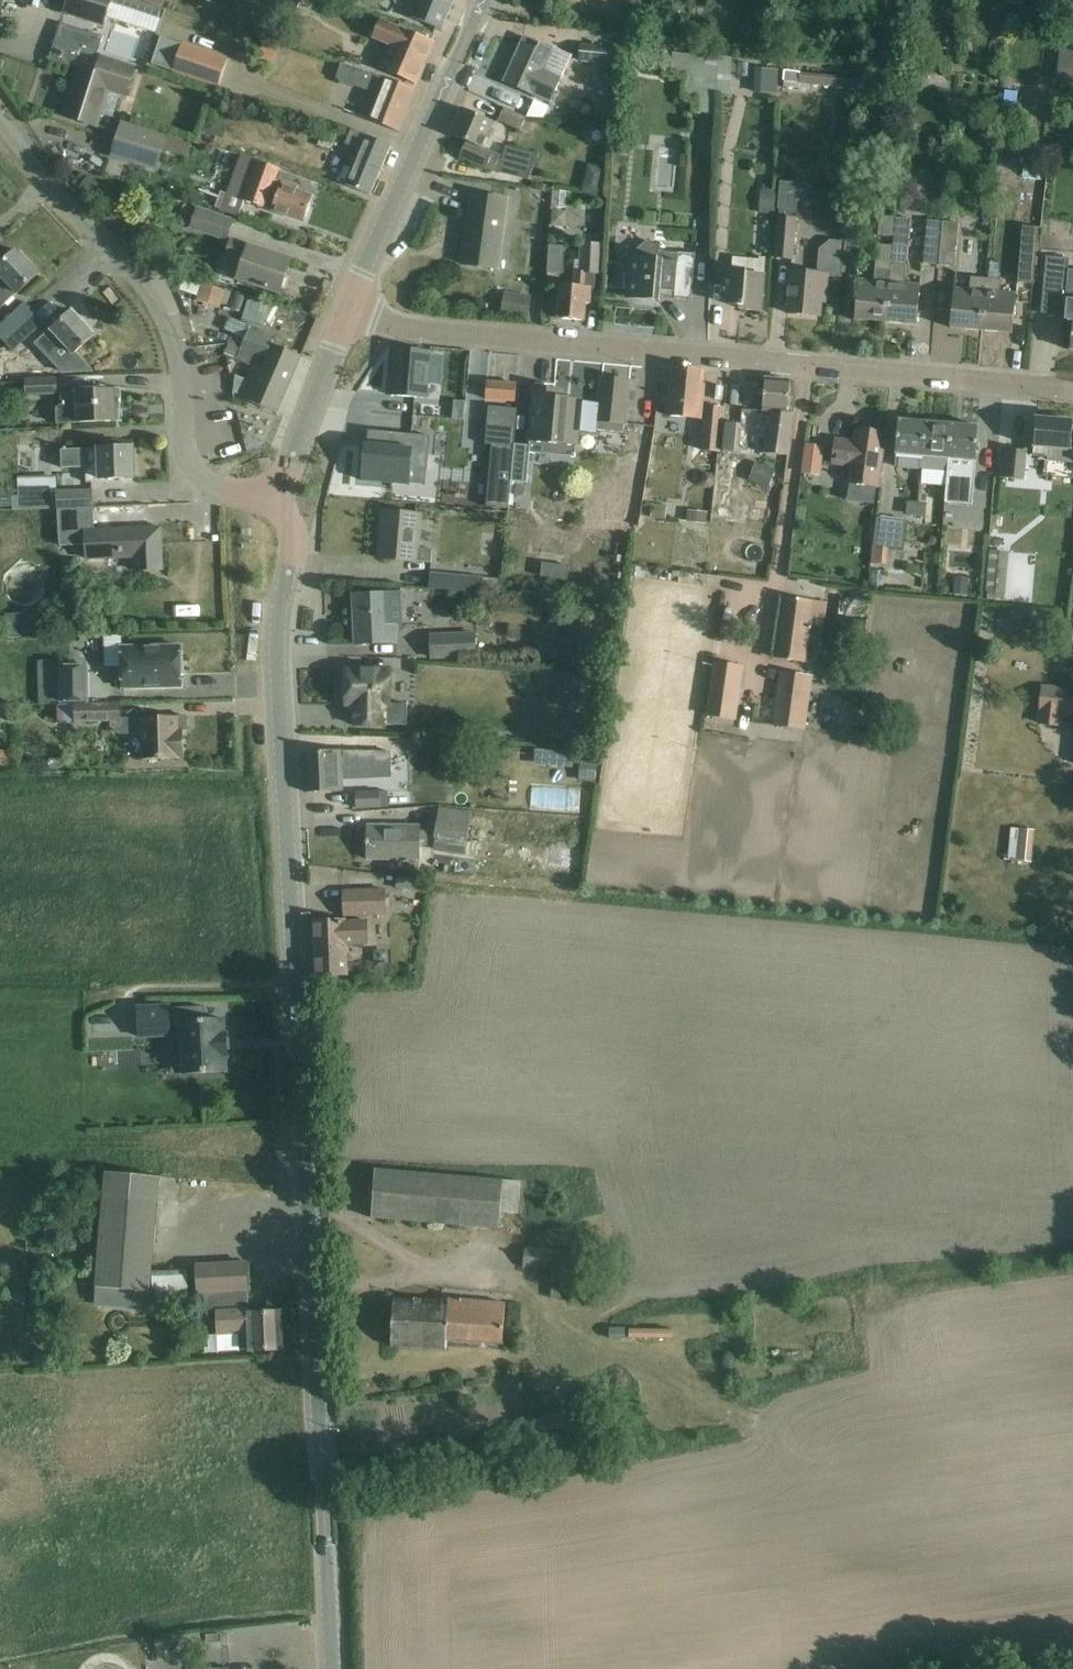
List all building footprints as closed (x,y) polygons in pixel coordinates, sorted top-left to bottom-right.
[(131,0),(69,0),(64,13),(104,26),(111,3),(159,19),(162,10),(131,0)] [(297,13),(302,0),(259,0),(297,13)] [(441,30),(454,0),(419,0),(411,18),(441,30)] [(229,27),(233,13),(216,9),(212,23),(229,27)] [(1063,28),(1072,29),(1072,11),(1065,10),(1063,28)] [(374,39),(401,50),(392,73),(418,85),(435,44),(432,42),(435,35),(400,23),(398,28),(381,21),(374,39)] [(49,60),(75,68),(80,53),(97,58),(104,37),(61,23),(49,60)] [(801,44),(814,46),(816,37),(802,35),(801,44)] [(162,38),(153,65),(169,71),(178,43),(162,38)] [(505,82),(545,100),(553,104),(563,78),(548,71),(555,51),(540,44),(538,50),(522,43),(505,82)] [(173,72),(219,88),(228,60),(182,45),(173,72)] [(581,61),(609,63),(611,48),(582,45),(581,61)] [(1059,65),(1072,66),(1072,47),(1060,46),(1059,65)] [(98,128),(104,107),(110,89),(127,95),(137,66),(101,53),(94,74),(80,69),(63,117),(98,128)] [(713,78),(731,79),(732,56),(670,53),(670,69),(689,70),(688,91),(713,92),(713,78)] [(415,91),(345,63),(340,77),(341,77),(343,82),(352,85),(357,83),(371,89),(371,88),(380,92),(369,119),(368,119),(360,116),(360,115),(359,115),(358,116),(359,117),(359,116),(368,120),(367,120),(399,132),(415,91)] [(760,69),(760,94),(779,94),(779,70),(760,69)] [(838,75),(785,72),(784,88),(810,90),(810,86),(837,87),(857,89),(857,79),(838,77),(838,75)] [(371,115),(376,92),(363,89),(358,112),(371,115)] [(531,104),(511,96),(506,107),(528,118),(549,119),(550,105),(531,104)] [(527,119),(528,118),(506,107),(499,121),(520,131),(521,130),(528,134),(533,123),(527,119)] [(501,156),(498,155),(487,150),(498,124),(482,117),(462,108),(451,135),(467,142),(460,158),(480,167),(490,171),(494,173),(518,178),(529,152),(507,147),(501,161),(499,160),(501,156)] [(122,123),(111,156),(155,170),(166,136),(122,123)] [(227,129),(206,123),(200,143),(221,149),(227,129)] [(324,128),(318,146),(332,150),(338,133),(324,128)] [(345,185),(351,187),(371,195),(391,146),(352,130),(346,145),(360,151),(345,185)] [(189,144),(171,140),(167,154),(185,159),(189,144)] [(270,211),(284,215),(305,223),(314,197),(297,191),(299,188),(278,180),(281,170),(258,162),(244,202),(270,211)] [(582,193),(601,196),(607,169),(588,165),(582,193)] [(95,200),(103,188),(88,178),(80,189),(95,200)] [(200,181),(197,199),(216,203),(219,185),(200,181)] [(761,190),(759,214),(774,215),(776,191),(761,190)] [(554,192),(555,207),(567,207),(567,192),(554,192)] [(463,265),(498,269),(507,200),(472,195),(463,265)] [(797,200),(779,198),(778,210),(796,211),(797,200)] [(181,210),(176,223),(188,227),(194,208),(185,205),(183,210),(181,210)] [(227,240),(234,221),(198,209),(192,228),(227,240)] [(565,226),(565,210),(550,210),(551,226),(565,226)] [(797,218),(779,217),(776,257),(794,258),(797,218)] [(879,236),(894,237),(895,218),(881,217),(879,236)] [(893,246),(886,323),(917,326),(919,304),(920,286),(905,285),(908,247),(909,239),(910,220),(895,218),(894,237),(893,246)] [(848,220),(846,242),(844,262),(860,263),(863,222),(848,220)] [(939,266),(943,222),(928,221),(924,265),(939,266)] [(943,222),(939,266),(955,268),(959,224),(943,222)] [(1034,285),(1039,228),(1023,227),(1018,284),(1034,285)] [(280,294),(291,261),(232,241),(226,257),(244,264),(239,280),(280,294)] [(842,277),(844,262),(846,242),(830,241),(819,250),(818,275),(791,272),(788,314),(820,317),(822,292),(826,293),(827,275),(842,277)] [(561,287),(560,298),(558,320),(585,322),(586,304),(590,305),(592,289),(587,288),(588,275),(588,273),(603,274),(604,244),(581,243),(580,271),(575,271),(574,288),(561,287)] [(566,246),(550,245),(548,272),(564,273),(566,246)] [(653,245),(653,248),(641,254),(641,258),(630,257),(629,274),(624,273),(622,291),(617,291),(617,292),(640,295),(639,300),(660,303),(661,291),(675,292),(674,299),(692,301),(696,255),(664,252),(659,246),(653,245)] [(855,320),(886,323),(893,246),(877,245),(876,269),(874,282),(859,281),(857,298),(855,320)] [(23,290),(39,275),(17,251),(0,267),(0,299),(6,306),(23,290)] [(729,283),(725,283),(723,300),(728,300),(727,305),(736,306),(736,309),(761,312),(763,290),(764,277),(746,275),(746,273),(730,271),(729,283)] [(1068,277),(1045,275),(1041,314),(1064,316),(1066,298),(1068,277)] [(951,329),(981,331),(986,279),(971,278),(970,291),(955,289),(953,307),(951,329)] [(1002,281),(986,279),(981,331),(1012,334),(1014,312),(1016,295),(1001,293),(1002,281)] [(231,293),(202,283),(197,301),(221,308),(223,301),(228,302),(231,293)] [(248,294),(240,319),(263,326),(271,301),(248,294)] [(530,298),(505,294),(502,316),(527,320),(530,298)] [(1066,298),(1064,316),(1064,321),(1072,322),(1072,298),(1066,298)] [(35,313),(26,303),(8,320),(0,327),(0,337),(5,342),(35,313)] [(60,367),(79,350),(95,335),(73,311),(38,344),(48,355),(49,355),(60,367)] [(35,313),(5,342),(15,352),(45,323),(35,313)] [(225,355),(249,366),(249,364),(262,369),(258,379),(252,377),(248,387),(244,386),(239,397),(278,414),(302,357),(273,345),(274,340),(237,324),(227,345),(229,346),(225,355)] [(393,395),(429,398),(433,351),(397,348),(393,395)] [(14,367),(1,368),(1,381),(14,380),(14,367)] [(701,419),(704,386),(699,386),(700,372),(673,369),(669,417),(701,419)] [(26,397),(58,395),(56,377),(25,379),(26,397)] [(515,444),(512,481),(527,483),(530,453),(550,455),(552,441),(577,443),(578,432),(597,434),(597,431),(625,433),(628,399),(630,381),(602,379),(599,405),(581,403),(580,402),(561,400),(554,399),(555,390),(535,389),(533,410),(531,441),(530,446),(515,444)] [(769,415),(766,453),(792,455),(795,415),(796,397),(789,397),(791,381),(766,379),(763,414),(769,415)] [(517,385),(488,383),(486,400),(515,402),(517,385)] [(61,394),(62,406),(57,410),(57,424),(116,422),(115,391),(61,394)] [(465,403),(454,402),(452,420),(463,421),(465,403)] [(703,451),(719,453),(724,409),(707,408),(703,451)] [(487,486),(484,511),(506,513),(518,413),(491,410),(487,447),(492,448),(489,473),(499,474),(497,487),(487,486)] [(1072,444),(1072,428),(1072,422),(1037,419),(1033,458),(1048,459),(1048,462),(1072,463),(1072,451),(1071,450),(1072,444)] [(922,469),(926,423),(899,420),(896,455),(895,467),(922,469)] [(947,471),(952,425),(926,423),(922,469),(947,471)] [(725,452),(740,453),(742,425),(727,424),(725,452)] [(976,461),(977,449),(979,427),(952,425),(947,471),(945,503),(972,505),(976,461)] [(855,443),(837,440),(833,464),(851,467),(849,485),(877,489),(885,435),(857,431),(855,443)] [(426,477),(429,442),(397,439),(395,453),(365,450),(362,486),(407,491),(408,476),(426,477)] [(825,447),(805,445),(802,472),(821,474),(825,447)] [(134,448),(112,449),(99,449),(62,450),(62,469),(86,468),(87,483),(106,483),(106,480),(135,479),(134,448)] [(1009,453),(1008,479),(1025,481),(1027,455),(1009,453)] [(724,458),(723,475),(731,476),(733,458),(724,458)] [(758,463),(749,481),(768,489),(776,471),(758,463)] [(704,489),(711,490),(715,485),(716,479),(712,475),(706,474),(702,477),(701,484),(704,489)] [(23,479),(22,506),(51,507),(52,480),(23,479)] [(720,482),(719,492),(720,492),(729,493),(731,480),(725,479),(721,479),(720,482)] [(70,492),(57,493),(58,509),(93,507),(93,491),(92,491),(70,492)] [(918,516),(920,502),(908,501),(907,514),(918,516)] [(928,503),(920,502),(918,516),(926,517),(928,503)] [(667,506),(652,505),(651,520),(666,521),(667,506)] [(768,509),(752,506),(749,519),(765,522),(768,509)] [(94,531),(93,511),(58,511),(59,518),(60,532),(61,546),(87,546),(88,560),(106,559),(105,554),(134,553),(135,571),(163,570),(161,528),(94,531)] [(708,513),(688,511),(686,523),(707,525),(708,513)] [(377,559),(399,560),(432,563),(433,550),(418,549),(421,516),(402,515),(381,513),(377,559)] [(875,539),(874,546),(889,548),(905,549),(905,545),(908,521),(877,518),(875,539)] [(48,520),(48,532),(58,532),(58,520),(48,520)] [(1005,594),(1009,552),(989,550),(985,592),(1005,594)] [(556,565),(556,579),(570,579),(570,565),(556,565)] [(430,574),(429,589),(464,592),(480,594),(482,594),(484,579),(430,574)] [(955,579),(954,595),(968,596),(969,580),(955,579)] [(479,606),(480,594),(464,592),(463,604),(479,606)] [(389,595),(376,595),(354,596),(356,645),(397,644),(397,625),(403,625),(402,595),(390,596),(389,595)] [(784,598),(776,658),(805,662),(807,645),(814,602),(784,598)] [(6,615),(7,639),(36,638),(35,614),(6,615)] [(475,634),(431,636),(432,658),(476,656),(475,634)] [(181,647),(123,648),(124,689),(181,688),(181,675),(184,672),(184,663),(181,660),(181,647)] [(89,665),(60,665),(60,661),(38,662),(39,704),(61,704),(90,703),(89,665)] [(721,665),(714,717),(742,721),(748,668),(721,665)] [(355,726),(377,726),(389,726),(389,725),(407,725),(407,705),(393,704),(392,670),(347,670),(346,706),(355,706),(355,726)] [(603,674),(575,670),(573,685),(601,689),(603,674)] [(781,672),(774,726),(806,730),(812,676),(781,672)] [(1072,691),(1044,688),(1040,724),(1061,726),(1062,712),(1072,713),(1072,689),(1072,691)] [(186,717),(142,718),(120,719),(120,704),(76,705),(76,710),(68,711),(68,720),(76,721),(76,722),(111,722),(111,728),(119,735),(142,735),(143,760),(179,760),(179,758),(183,758),(182,730),(187,730),(186,717)] [(841,727),(856,727),(856,706),(841,705),(841,727)] [(9,715),(8,706),(0,707),(0,715),(9,715)] [(600,719),(577,714),(574,732),(597,736),(600,719)] [(376,749),(307,752),(308,793),(343,792),(342,764),(355,763),(355,776),(377,776),(376,749)] [(8,765),(9,751),(0,751),(0,765),(8,765)] [(357,809),(379,808),(384,808),(383,792),(356,793),(357,809)] [(441,808),(434,850),(477,858),(479,844),(467,842),(472,813),(441,808)] [(422,860),(422,846),(428,846),(428,831),(422,831),(422,827),(368,827),(368,860),(422,860)] [(1012,828),(1008,861),(1032,864),(1035,831),(1012,828)] [(452,859),(440,857),(439,864),(451,866),(452,859)] [(464,859),(462,870),(472,871),(474,861),(464,859)] [(414,880),(413,892),(426,894),(427,881),(414,880)] [(385,891),(344,892),(345,917),(386,915),(385,891)] [(346,944),(368,943),(367,923),(345,924),(345,922),(314,923),(316,976),(323,976),(323,983),(338,982),(338,975),(347,975),(346,944)] [(169,1007),(138,1008),(140,1038),(170,1036),(170,1026),(169,1009),(169,1007)] [(205,1007),(169,1009),(170,1026),(180,1025),(183,1075),(227,1072),(226,1058),(228,1058),(227,1034),(225,1034),(224,1020),(206,1021),(205,1007)] [(520,1179),(375,1170),(372,1219),(502,1227),(503,1212),(518,1213),(520,1179)] [(154,1305),(152,1271),(157,1204),(158,1177),(104,1173),(102,1200),(96,1287),(95,1300),(154,1305)] [(564,1250),(525,1247),(523,1271),(567,1274),(567,1268),(590,1269),(590,1255),(564,1253),(564,1250)] [(240,1351),(283,1349),(281,1313),(248,1314),(246,1263),(197,1266),(198,1295),(205,1294),(206,1311),(216,1310),(217,1322),(207,1322),(207,1331),(217,1330),(218,1352),(240,1351)] [(551,1288),(551,1299),(562,1299),(562,1288),(551,1288)] [(394,1299),(391,1348),(447,1351),(447,1340),(505,1344),(507,1303),(450,1299),(450,1302),(394,1299)] [(626,1328),(610,1329),(610,1341),(626,1340),(626,1328)] [(630,1330),(630,1340),(673,1339),(673,1329),(630,1330)] [(771,1365),(780,1364),(779,1356),(770,1357),(771,1365)]
